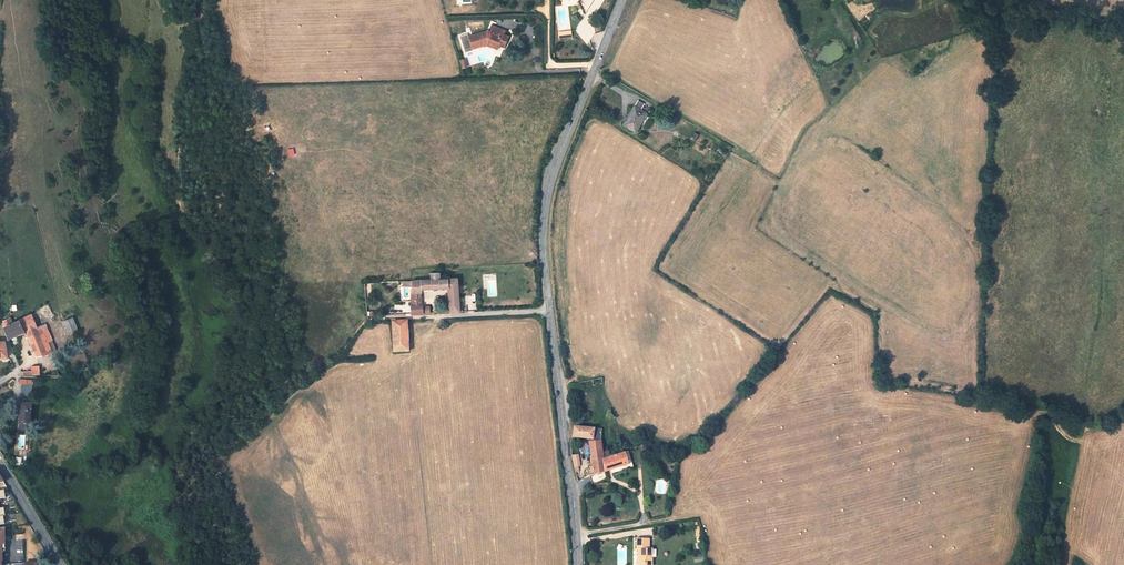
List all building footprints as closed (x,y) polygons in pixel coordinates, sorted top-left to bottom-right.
[(486,32),(486,31),(468,37),(472,49),(483,46),(483,44),(487,43),(492,45),(491,47),(497,49),(499,46),(504,47),(508,36),(503,34),(505,30),(492,25),(490,32),(489,34),(486,32)] [(572,29),(558,31),(559,39),(573,37),(572,29)] [(638,100),(623,124),(635,132),(647,113),(641,110),(644,104),(638,100)] [(431,279),(421,280),(420,289),(447,287),(450,312),(459,312),(459,308),(457,278),(439,279),(431,279)] [(421,280),(412,280),(412,285),(411,300),(413,300),(413,305),(411,305),(411,314),(422,314),(421,307),(422,307),(420,289),(421,280)] [(24,333),(25,335),(27,334),(37,330),(39,335),(29,339),(36,356),(47,354),(51,352),(51,351),(47,342),(52,341),(45,324),(36,327),(31,314),(12,323),(10,317),(3,321),(4,327),(3,327),(8,338),(15,335),(16,337),(24,333)] [(73,317),(62,322),(68,335),(71,333),(74,332),(78,330),(73,317)] [(410,353),(409,321),(392,321),(394,353),(410,353)] [(27,334),(29,339),(39,335),(37,330),(27,334)] [(32,371),(21,371),(22,374),(39,375),(39,366),(32,366),(32,371)] [(603,384),(602,377),(592,380),(592,386),(603,384)] [(31,404),(21,404),(19,425),(29,425),(31,404)] [(602,429),(574,427),(572,437),(592,439),(591,442),(589,442),(594,475),(605,472),(600,458),(609,457),(608,451),(602,452),(601,440),(602,429)] [(625,453),(625,452),(613,456),(609,457),(600,458),(605,472),(629,464),(625,453)] [(652,549),(649,549),(649,539),(637,539),(636,549),(641,549),(641,555),(638,555),(638,563),(645,563),(645,564),(652,564),(652,549)]
